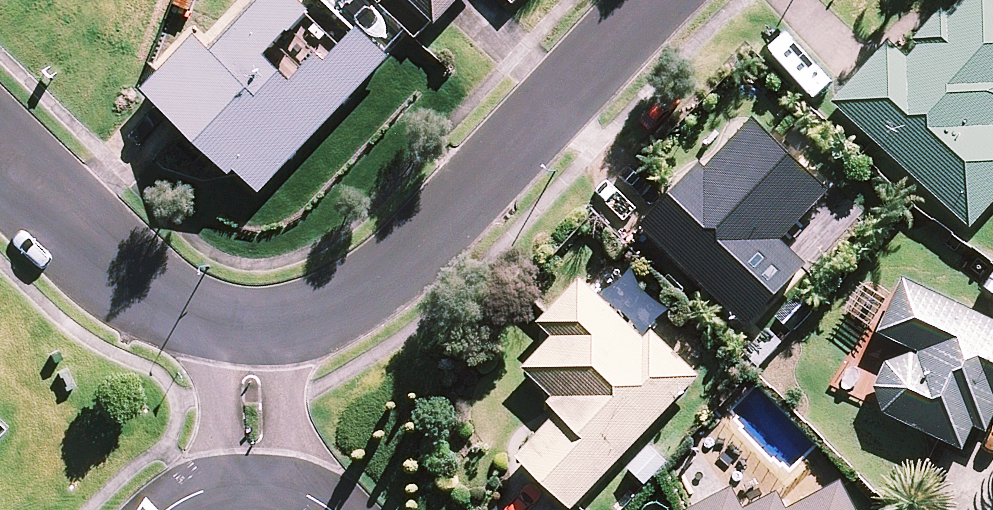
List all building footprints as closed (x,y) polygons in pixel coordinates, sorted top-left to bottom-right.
[(307,13),(294,0),(256,0),(207,51),(194,38),(143,90),(254,196),(387,58),(358,29),(342,46),(326,62),(319,55),(293,82),(266,56),(307,13)] [(435,23),(456,0),(411,0),(435,23)] [(949,10),(943,5),(911,40),(916,46),(907,56),(889,40),(832,102),(970,227),(992,202),(992,0),(958,0),(949,10)] [(827,190),(749,115),(642,224),(747,325),(806,264),(780,239),(827,190)] [(515,456),(571,509),(699,377),(651,330),(644,337),(580,277),(537,322),(552,336),(522,367),(552,396),(545,402),(556,413),(515,456)] [(883,412),(961,448),(973,424),(986,430),(992,414),(992,322),(904,280),(879,333),(913,348),(909,355),(887,363),(876,386),(883,412)] [(841,480),(788,508),(777,490),(744,508),(732,486),(686,509),(857,509),(841,480)]
